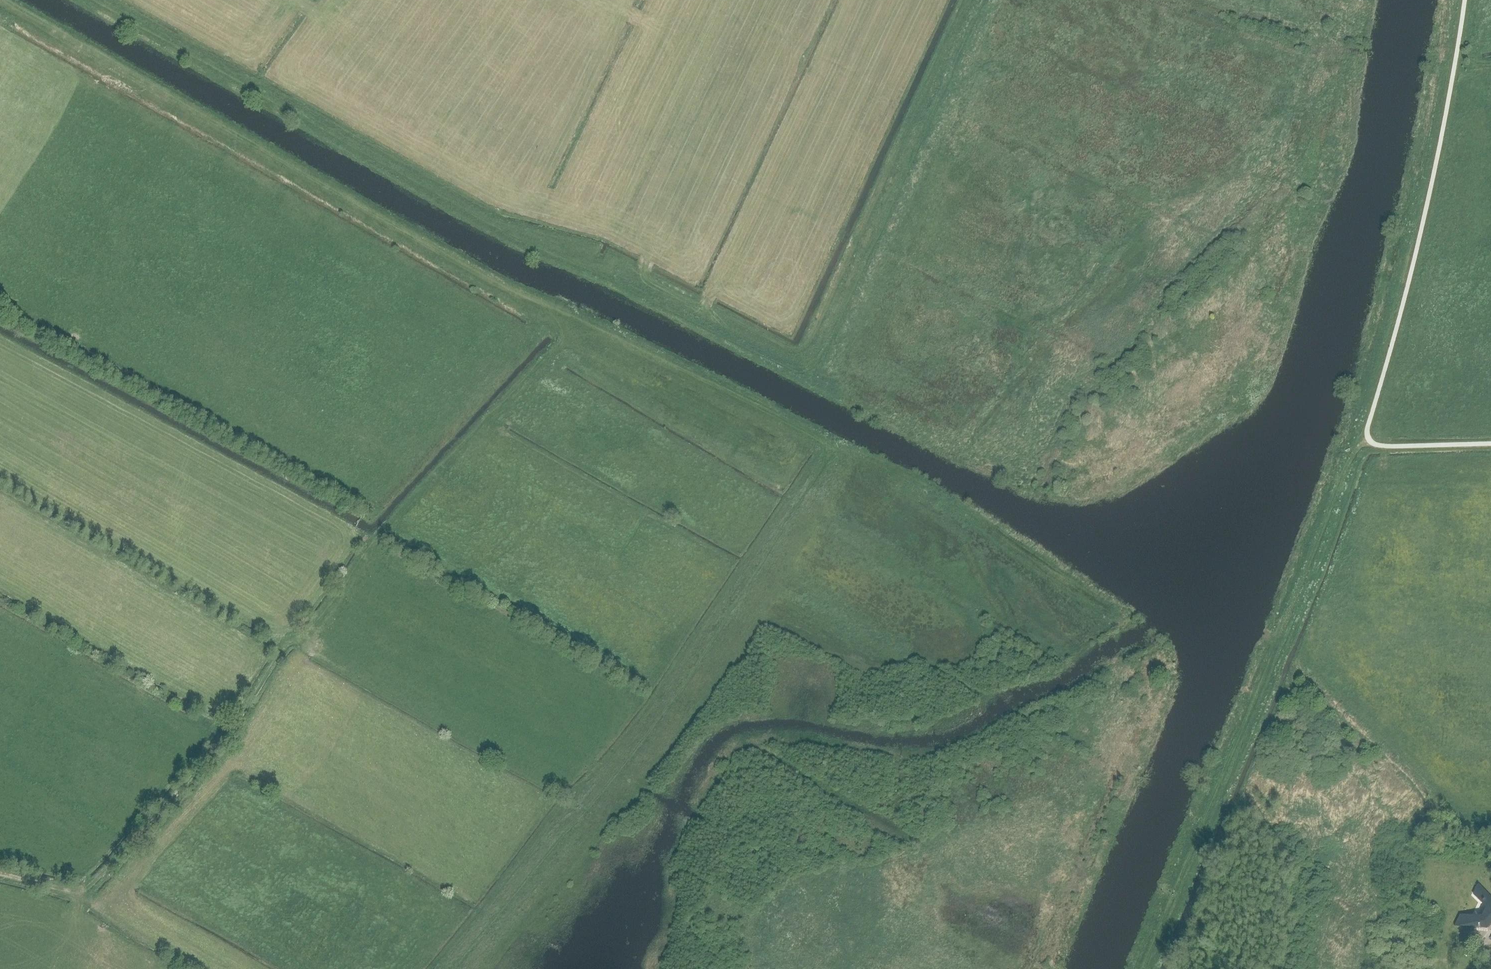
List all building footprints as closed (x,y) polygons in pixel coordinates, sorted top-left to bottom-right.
[(1454,926),(1479,928),(1487,929),(1488,927),(1490,924),(1490,897),(1481,886),(1473,894),(1487,908),(1482,917),(1460,915),(1454,926)] [(1478,943),(1471,952),(1484,963),(1490,953),(1478,943)]
